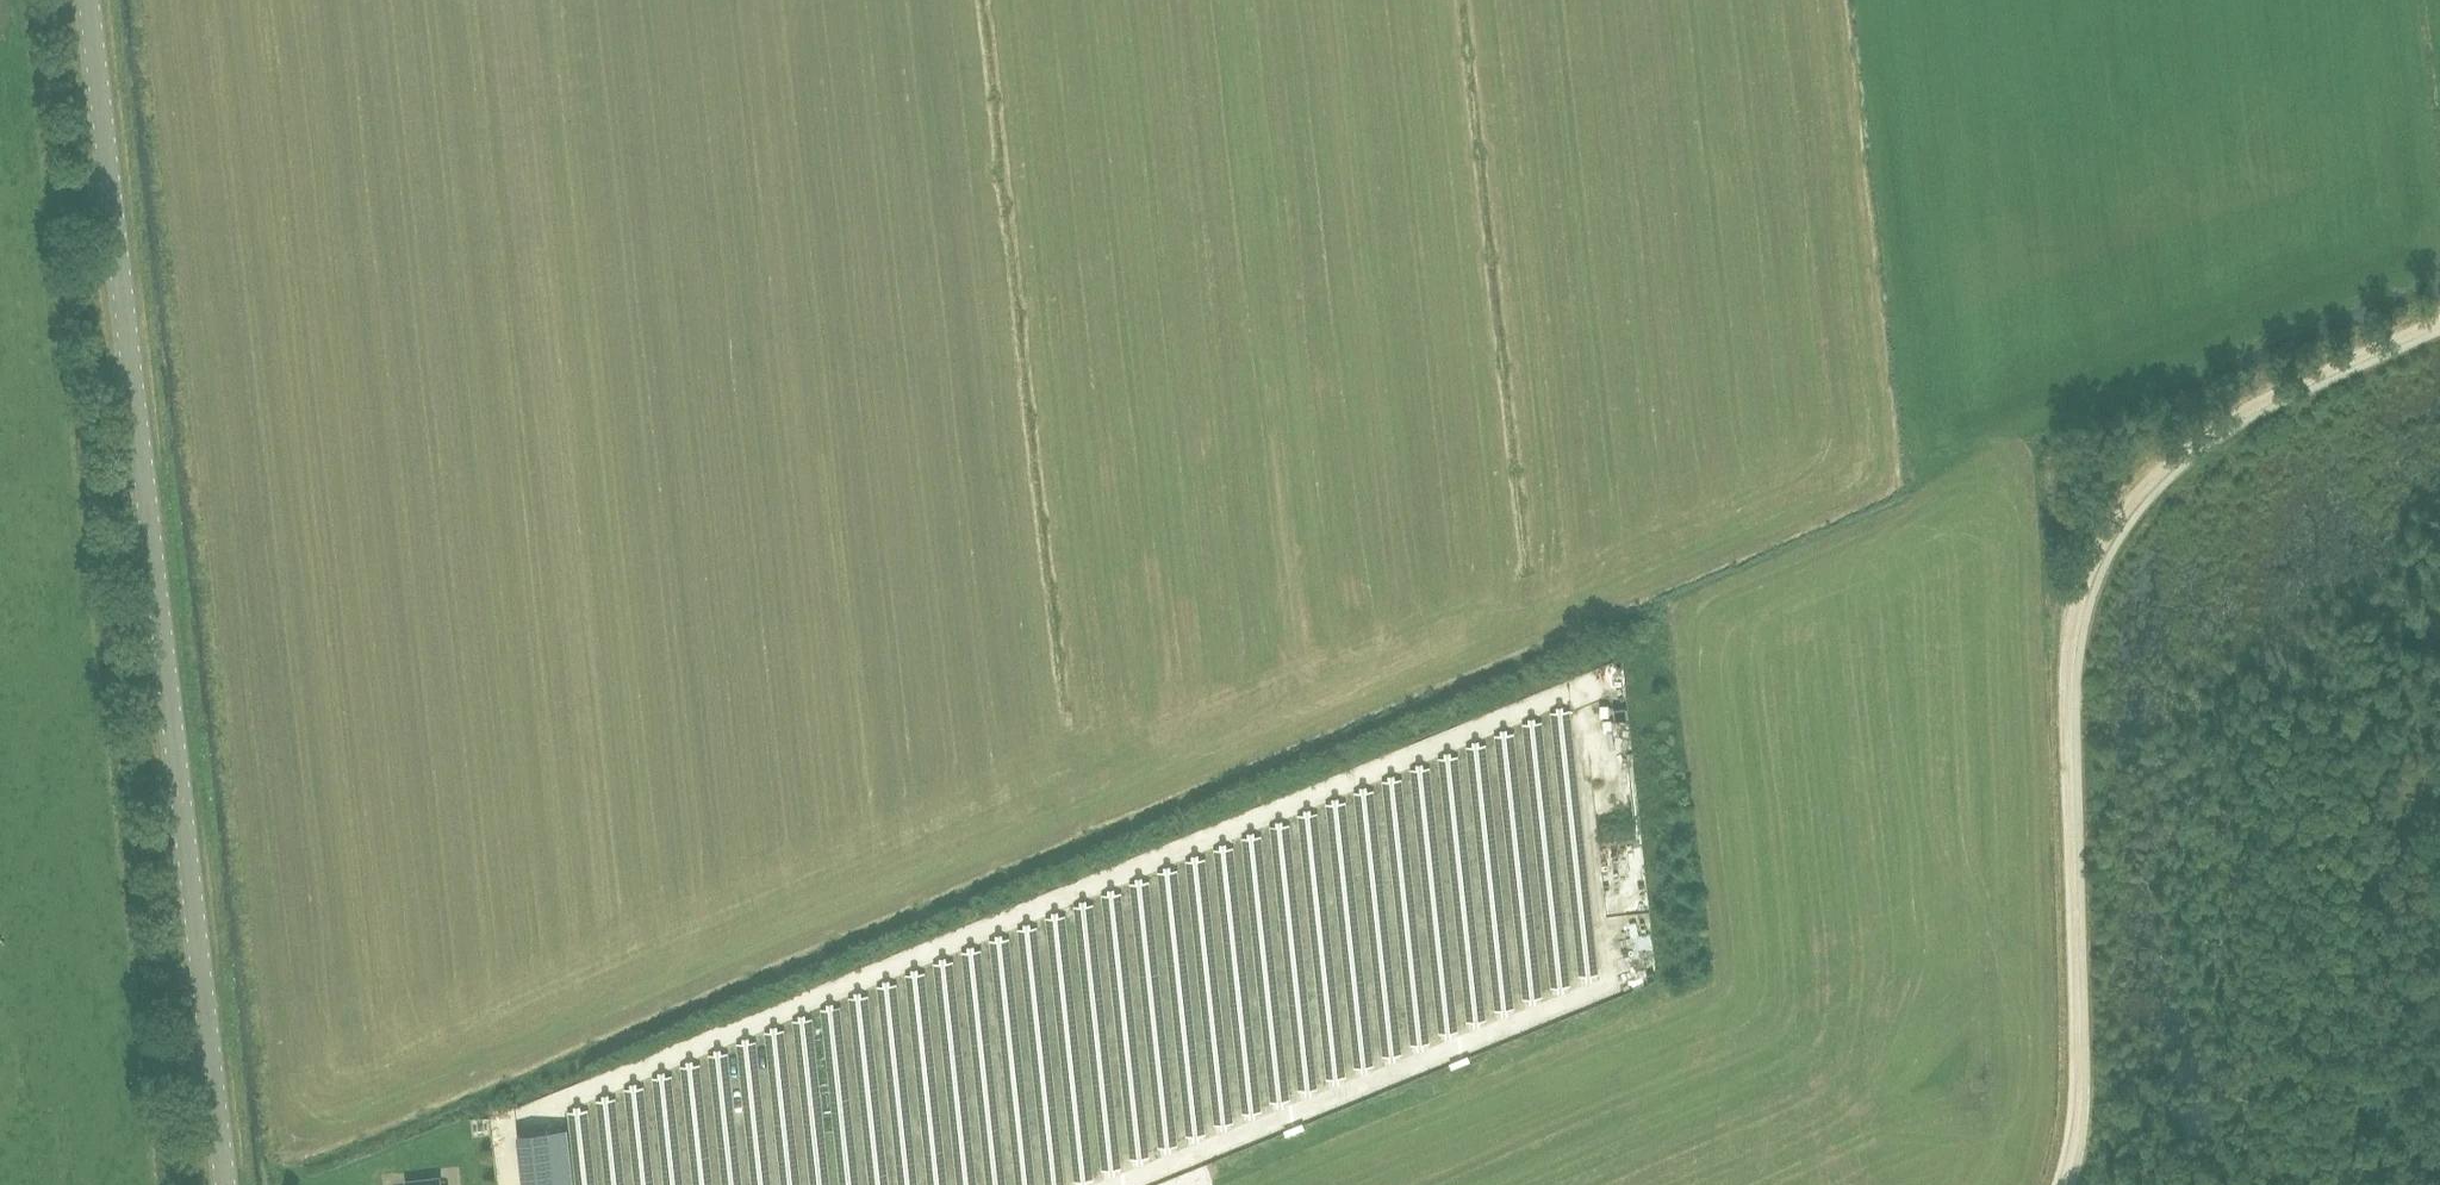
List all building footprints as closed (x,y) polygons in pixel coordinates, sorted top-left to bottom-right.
[(1394,777),(1396,813),(1414,812),(1412,775),(1394,777)] [(1590,979),(1610,976),(1591,808),(1566,811),(1567,820),(1544,823),(1554,911),(1582,908),(1590,979)] [(1518,834),(1521,906),(1540,905),(1537,833),(1518,834)] [(1611,838),(1613,889),(1643,888),(1641,837),(1611,838)] [(1535,963),(1537,999),(1553,998),(1550,962),(1535,963)] [(1505,967),(1505,1011),(1524,1011),(1524,967),(1505,967)] [(1477,983),(1477,1022),(1495,1022),(1495,983),(1477,983)] [(1456,1032),(1468,1032),(1468,1000),(1456,1000),(1456,1032)] [(1309,1073),(1312,1092),(1330,1089),(1327,1070),(1309,1073)] [(523,1184),(574,1184),(568,1127),(518,1133),(523,1184)]
